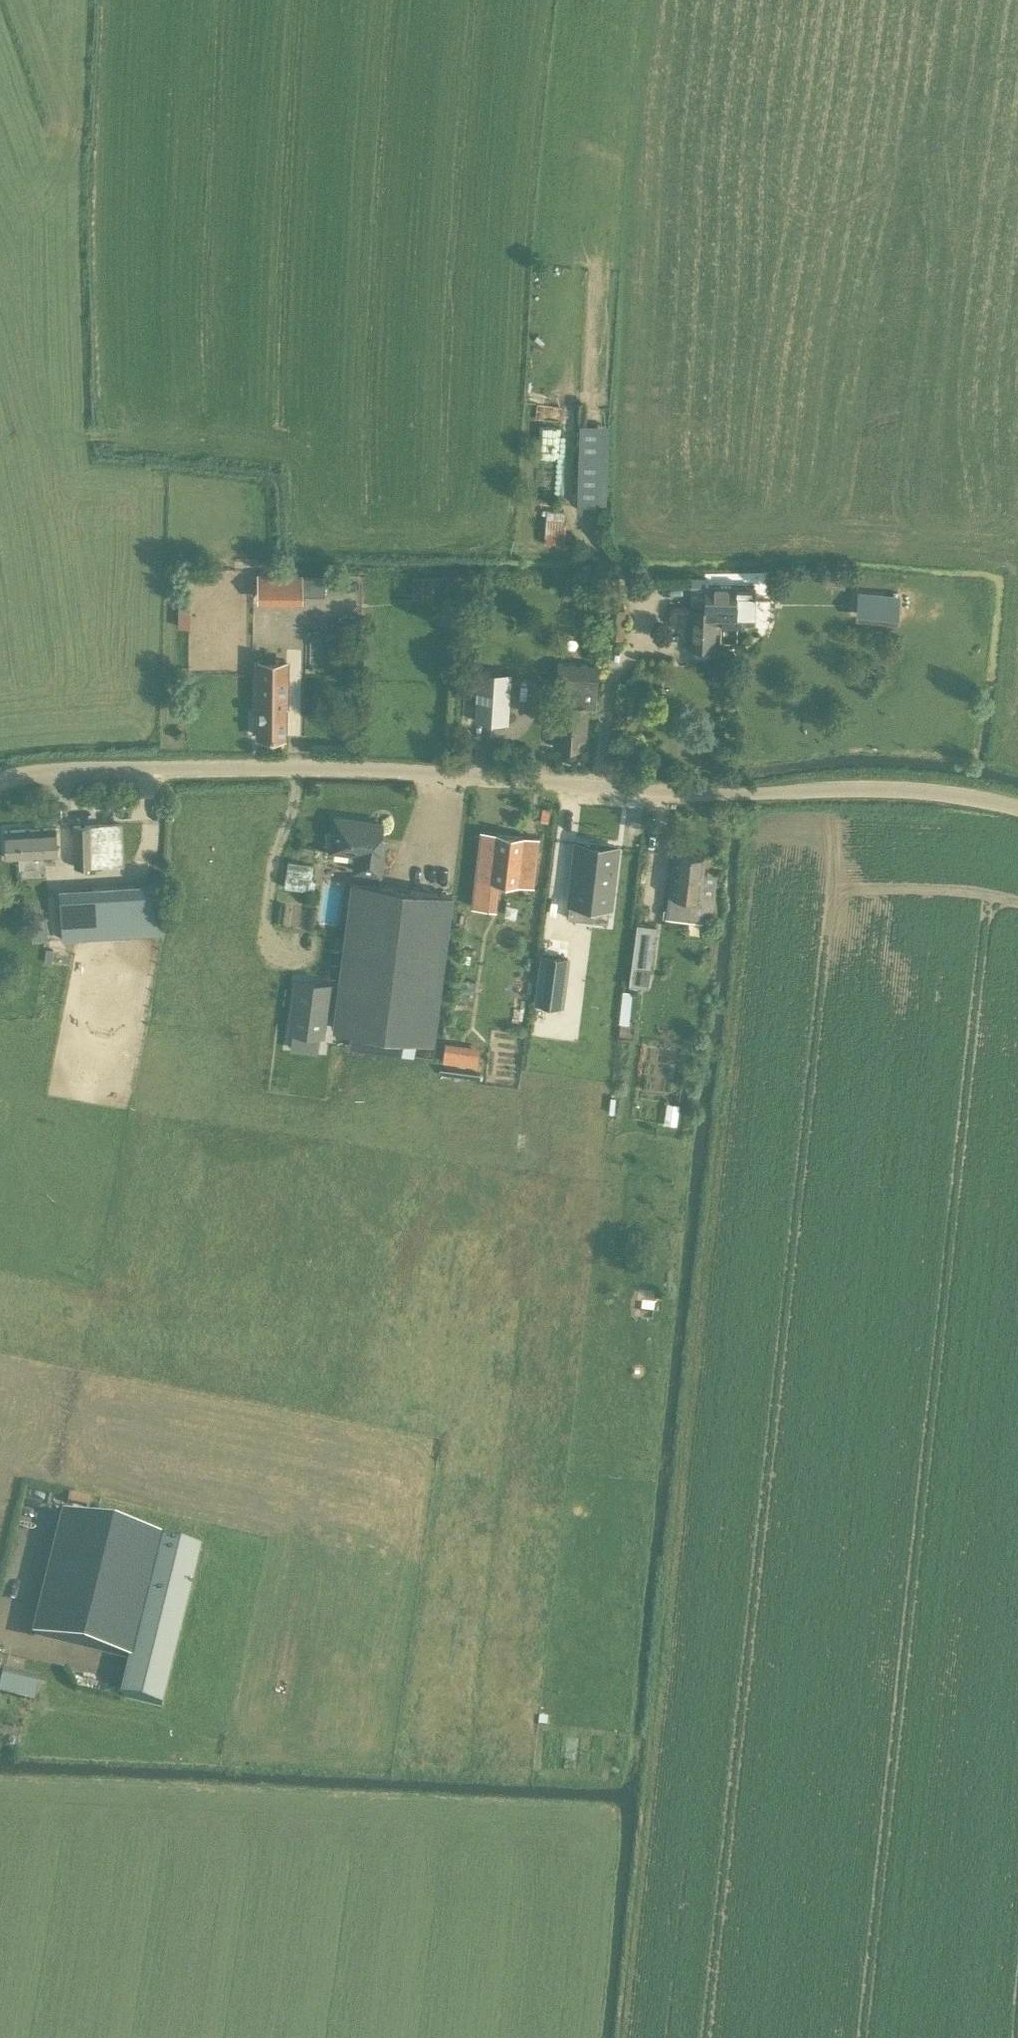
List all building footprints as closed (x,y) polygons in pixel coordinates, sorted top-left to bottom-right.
[(607,445),(579,445),(579,502),(607,503),(607,445)] [(542,540),(563,541),(564,507),(543,506),(542,540)] [(255,571),(255,589),(301,590),(301,593),(323,593),(323,574),(301,574),(301,571),(255,571)] [(844,573),(827,572),(827,585),(844,585),(844,573)] [(690,646),(693,654),(705,654),(709,647),(713,647),(713,621),(753,622),(752,585),(703,585),(703,577),(688,577),(689,607),(688,646),(690,646)] [(900,592),(857,590),(857,607),(900,612),(900,592)] [(188,625),(189,604),(176,603),(175,624),(188,625)] [(622,636),(623,607),(607,605),(605,635),(622,636)] [(257,729),(257,735),(283,735),(284,661),(258,660),(257,714),(252,714),(251,729),(257,729)] [(594,706),(596,663),(555,660),(555,683),(557,684),(557,702),(554,702),(552,745),(584,747),(587,705),(594,706)] [(474,718),(506,720),(510,671),(477,668),(474,718)] [(334,815),(329,849),(355,852),(353,869),(379,872),(383,846),(378,845),(381,822),(334,815)] [(124,864),(122,822),(72,825),(73,865),(124,864)] [(55,826),(3,829),(5,856),(20,856),(20,866),(38,865),(38,854),(57,853),(55,826)] [(478,841),(471,904),(487,906),(490,879),(516,882),(519,862),(534,864),(536,848),(520,846),(522,833),(495,830),(493,843),(478,841)] [(579,837),(571,903),(611,907),(619,842),(579,837)] [(668,893),(665,917),(708,922),(712,897),(699,895),(703,855),(673,852),(668,893)] [(433,1041),(452,893),(349,879),(331,1028),(433,1041)] [(159,881),(57,888),(60,940),(162,933),(159,881)] [(305,882),(297,933),(329,936),(334,886),(305,882)] [(45,921),(29,922),(29,928),(31,940),(47,939),(45,921)] [(649,965),(654,924),(638,922),(632,962),(649,965)] [(565,952),(541,951),(534,1000),(559,1003),(565,952)] [(478,1053),(443,1048),(442,1061),(478,1066),(478,1053)] [(201,1550),(61,1515),(31,1635),(132,1661),(122,1701),(161,1711),(201,1550)] [(0,1690),(0,1695),(32,1703),(37,1685),(3,1676),(0,1690)]
